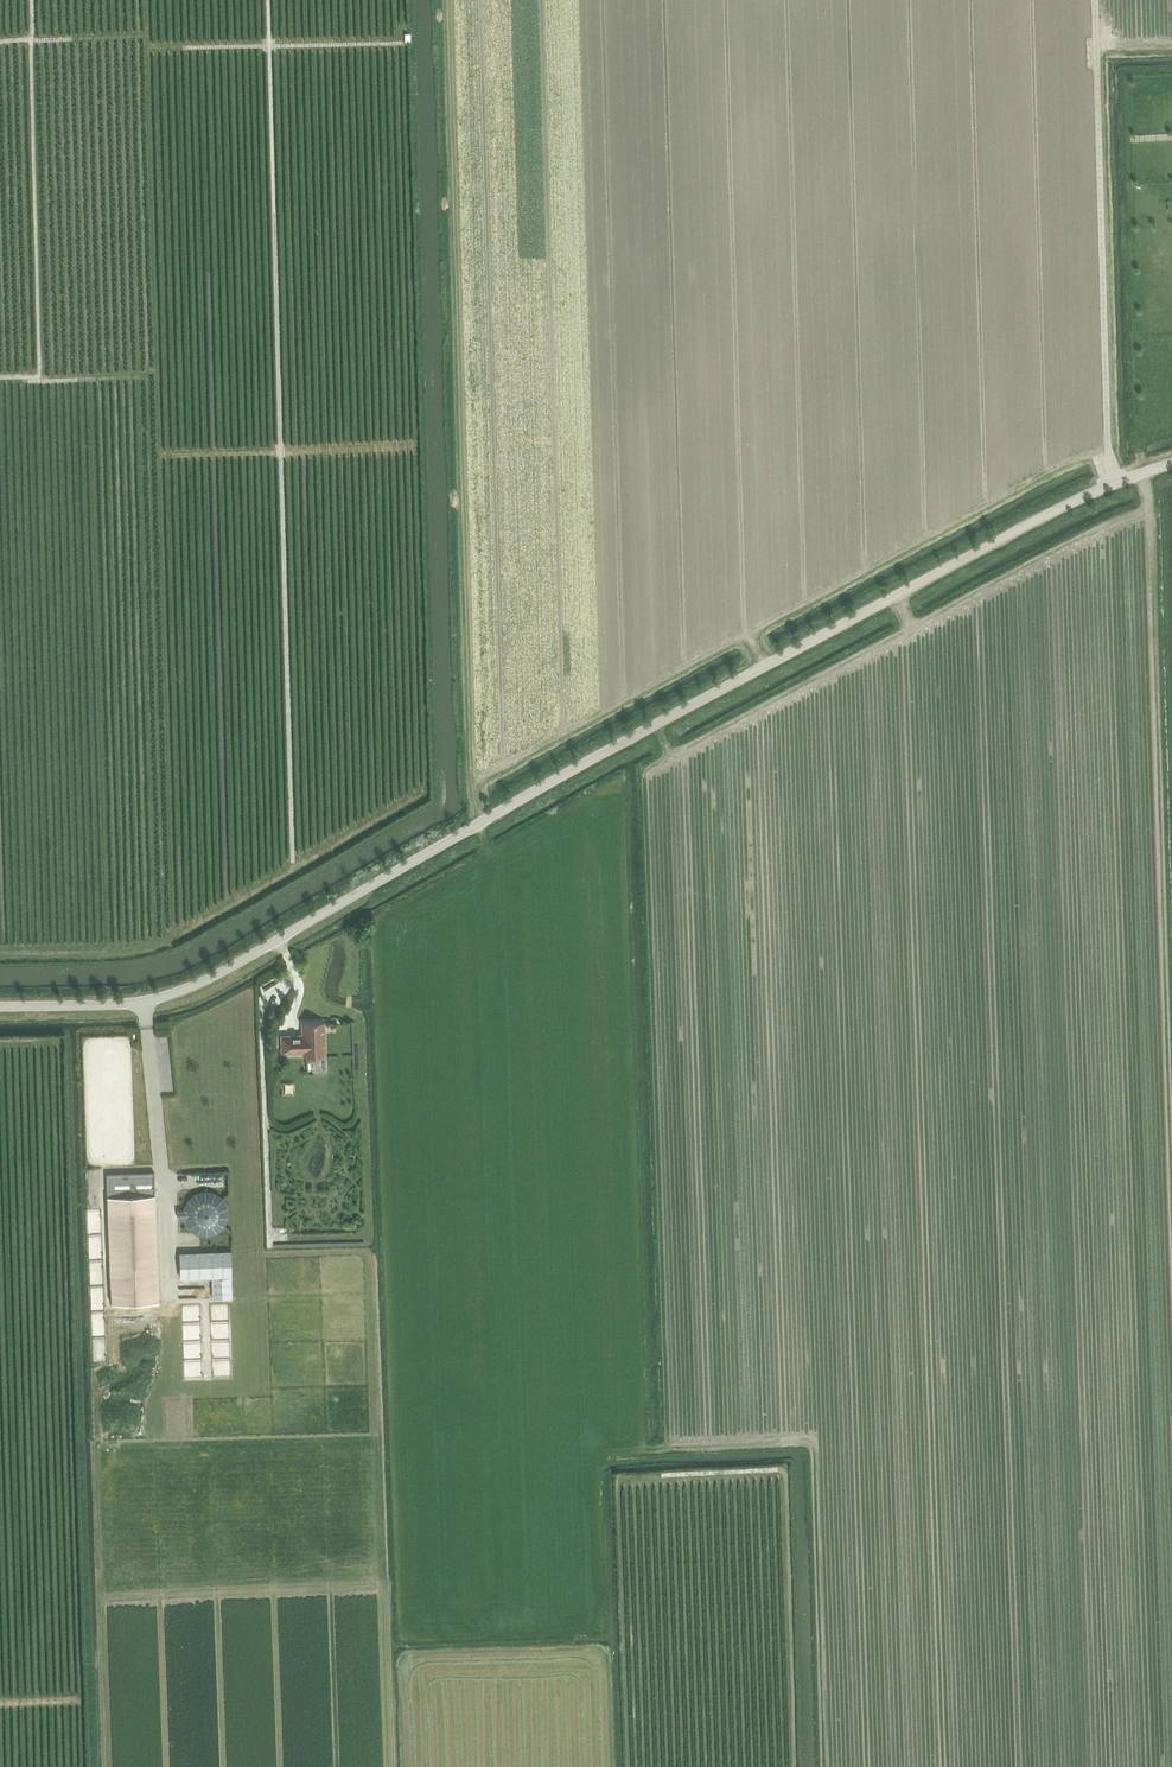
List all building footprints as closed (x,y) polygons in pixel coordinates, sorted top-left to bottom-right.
[(282,1053),(304,1052),(304,1055),(324,1054),(323,1022),(303,1023),(304,1035),(281,1036),(282,1053)] [(132,1171),(133,1164),(120,1163),(120,1170),(132,1171)] [(155,1207),(155,1195),(154,1172),(106,1174),(109,1261),(111,1304),(159,1302),(155,1207)] [(230,1251),(180,1253),(181,1278),(231,1276),(230,1251)]
